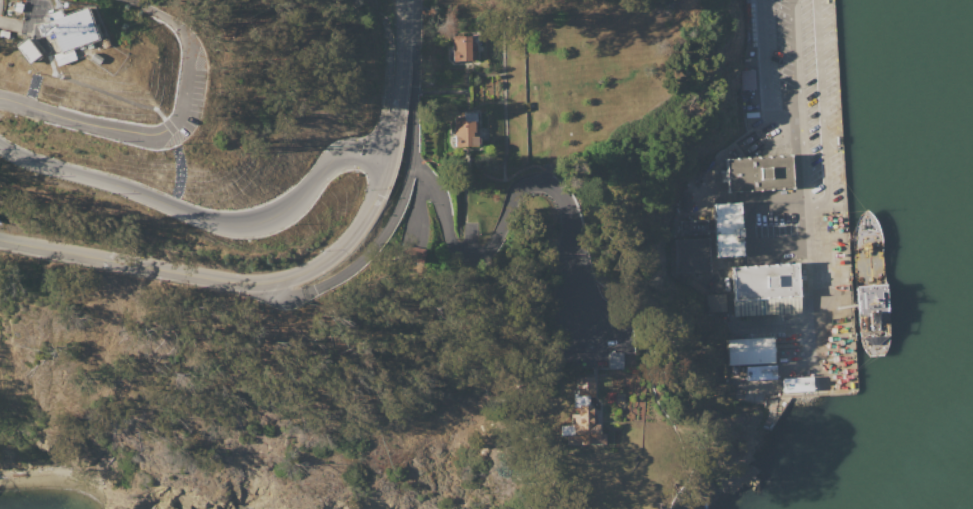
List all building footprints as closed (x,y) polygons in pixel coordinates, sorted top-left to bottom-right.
[(21,4),(19,12),(11,10),(14,2),(21,4)] [(84,9),(91,26),(96,25),(100,37),(70,48),(58,53),(51,33),(45,15),(58,10),(60,17),(84,9)] [(473,30),(474,42),(468,43),(468,47),(472,47),(472,57),(450,57),(449,32),(467,32),(467,30),(473,30)] [(26,65),(13,47),(26,38),(39,56),(26,65)] [(98,41),(100,48),(106,46),(106,44),(104,39),(98,41)] [(74,60),(54,66),(50,55),(58,53),(70,48),(74,60)] [(100,59),(97,65),(88,59),(91,53),(100,59)] [(739,71),(739,91),(753,89),(752,69),(741,71),(739,71)] [(473,109),(474,142),(463,142),(452,142),(451,115),(461,115),(461,109),(473,109)] [(790,190),(725,195),(723,161),(788,157),(790,190)] [(690,213),(681,213),(680,199),(689,198),(690,213)] [(741,258),(714,259),(711,207),(738,206),(739,228),(740,234),(741,258)] [(420,257),(399,253),(402,239),(422,243),(421,250),(420,257)] [(795,262),(797,294),(731,298),(729,268),(795,262)] [(731,298),(733,317),(798,314),(797,294),(731,298)] [(724,314),(705,315),(704,301),(704,298),(723,297),(724,314)] [(772,362),(725,364),(724,340),(771,338),(771,347),(772,362)] [(619,364),(608,365),(606,365),(606,348),(619,348),(619,364)] [(774,379),(744,380),(743,366),(773,365),(774,379)] [(592,392),(587,392),(587,400),(590,400),(590,410),(587,410),(587,413),(590,413),(590,418),(588,418),(588,419),(591,419),(591,409),(593,409),(593,419),(597,419),(597,428),(603,428),(603,438),(565,439),(565,430),(559,430),(559,420),(569,420),(569,409),(577,409),(577,402),(572,402),(571,389),(575,389),(575,372),(592,372),(592,392)] [(810,390),(780,392),(779,378),(809,376),(810,390)]
